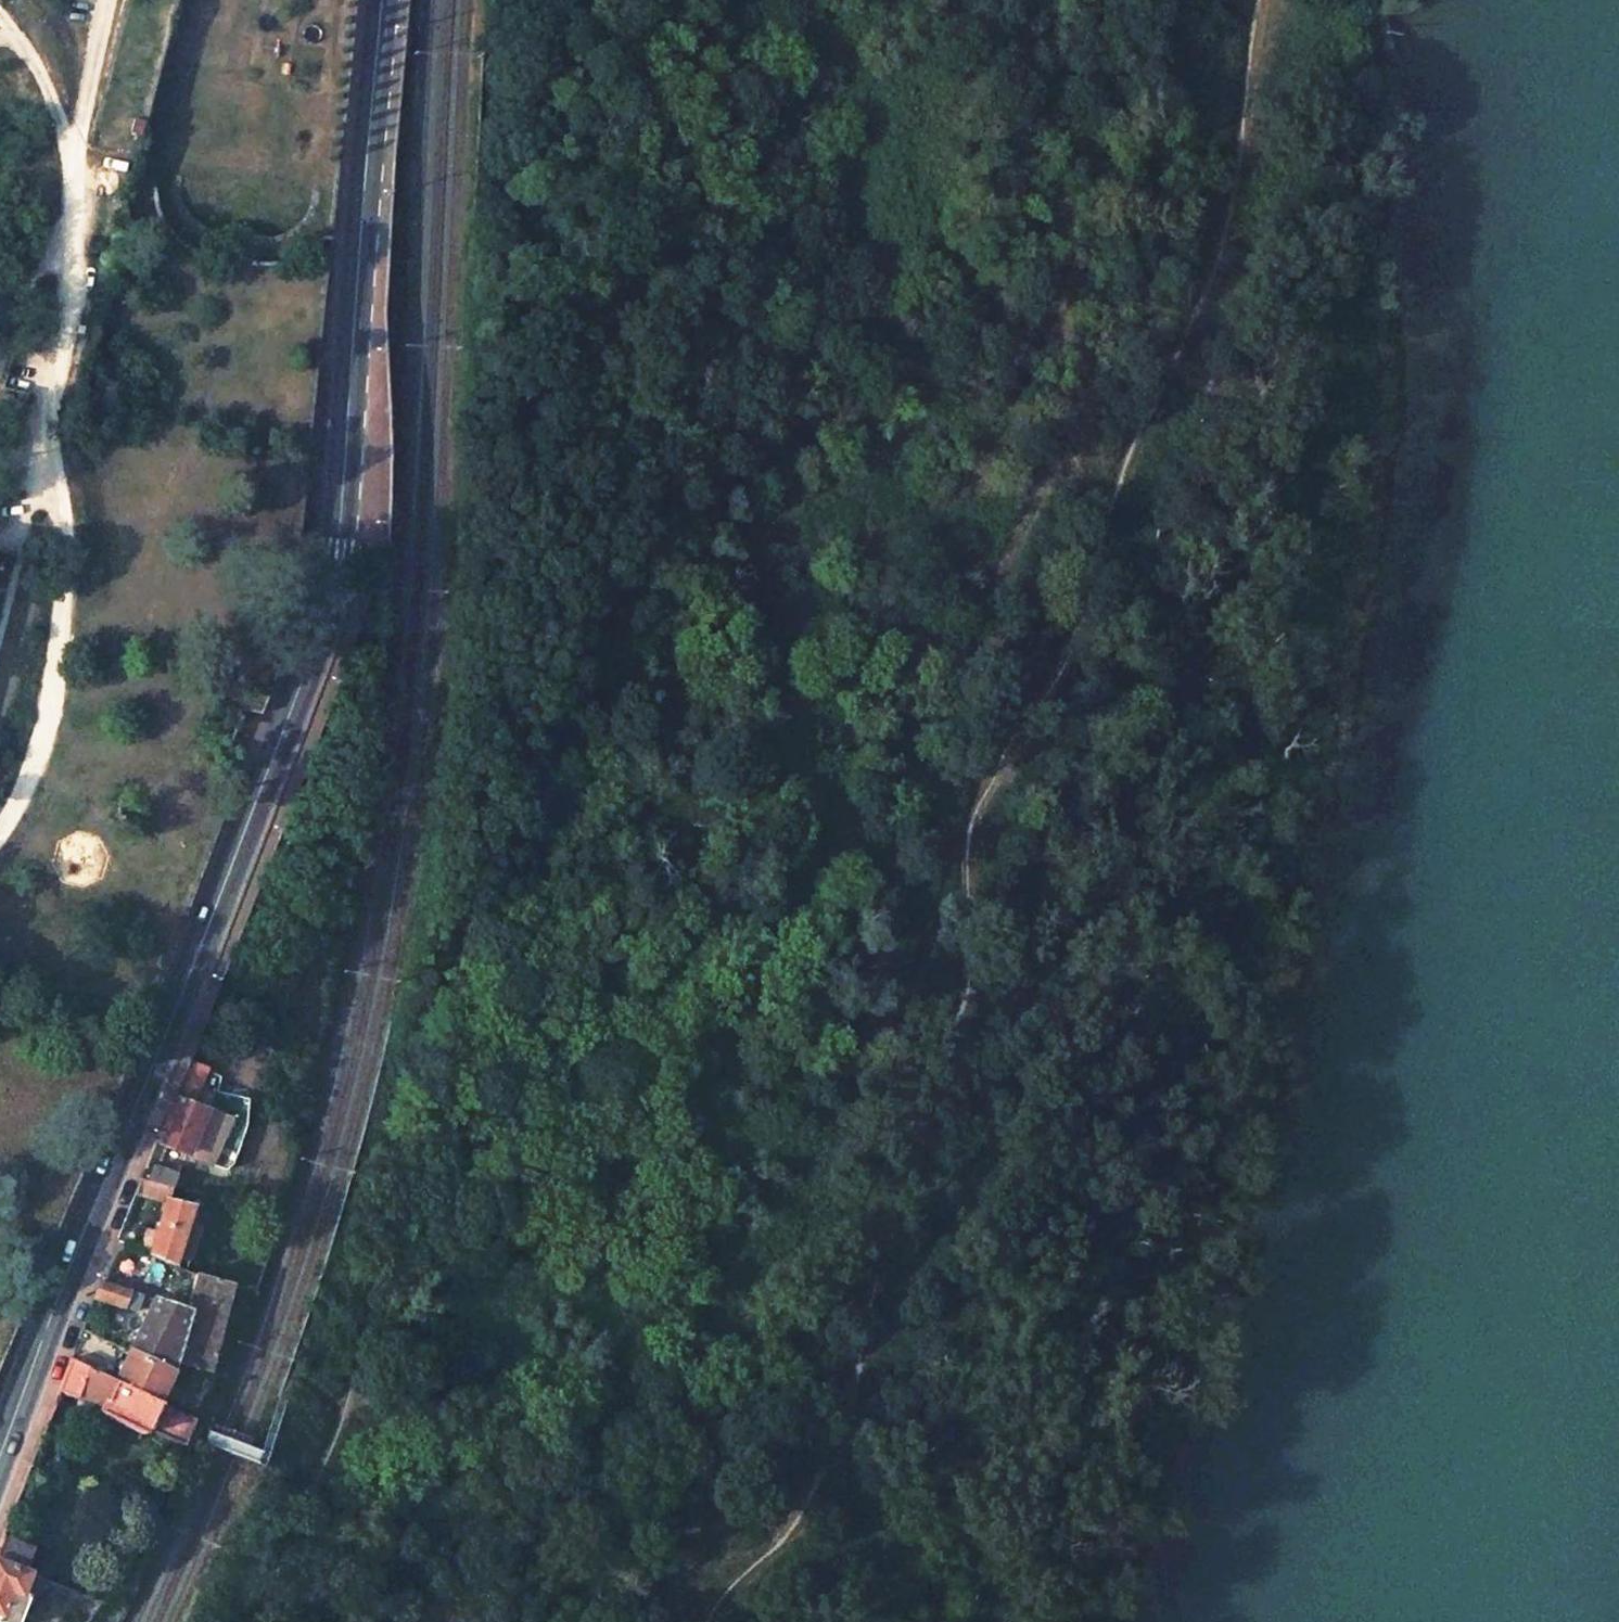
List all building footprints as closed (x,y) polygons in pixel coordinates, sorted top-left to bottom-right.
[(25,338),(18,335),(15,347),(21,349),(25,338)] [(210,1163),(229,1116),(178,1096),(159,1142),(210,1163)] [(171,1185),(176,1174),(154,1167),(147,1180),(171,1185)] [(147,1180),(141,1178),(136,1190),(164,1201),(164,1199),(171,1185),(147,1180)] [(173,1265),(192,1205),(164,1199),(164,1201),(155,1231),(149,1255),(173,1265)] [(145,1228),(138,1251),(149,1255),(155,1231),(145,1228)] [(195,1274),(184,1308),(153,1299),(129,1349),(171,1370),(174,1360),(208,1372),(225,1307),(232,1284),(195,1274)] [(93,1299),(135,1313),(141,1296),(100,1282),(93,1299)] [(115,1379),(158,1401),(173,1371),(171,1370),(129,1349),(115,1379)] [(57,1392),(77,1399),(78,1395),(82,1385),(106,1397),(115,1379),(70,1358),(57,1392)] [(102,1405),(99,1413),(142,1433),(144,1429),(157,1404),(158,1401),(115,1379),(106,1397),(102,1405)] [(78,1395),(102,1405),(106,1397),(82,1385),(78,1395)] [(144,1429),(184,1446),(196,1420),(157,1404),(144,1429)] [(2,1536),(0,1541),(0,1562),(23,1570),(33,1548),(2,1536)] [(20,1593),(28,1572),(23,1570),(0,1562),(0,1621),(9,1621),(20,1593)] [(28,1596),(20,1593),(9,1621),(18,1621),(28,1596)]
